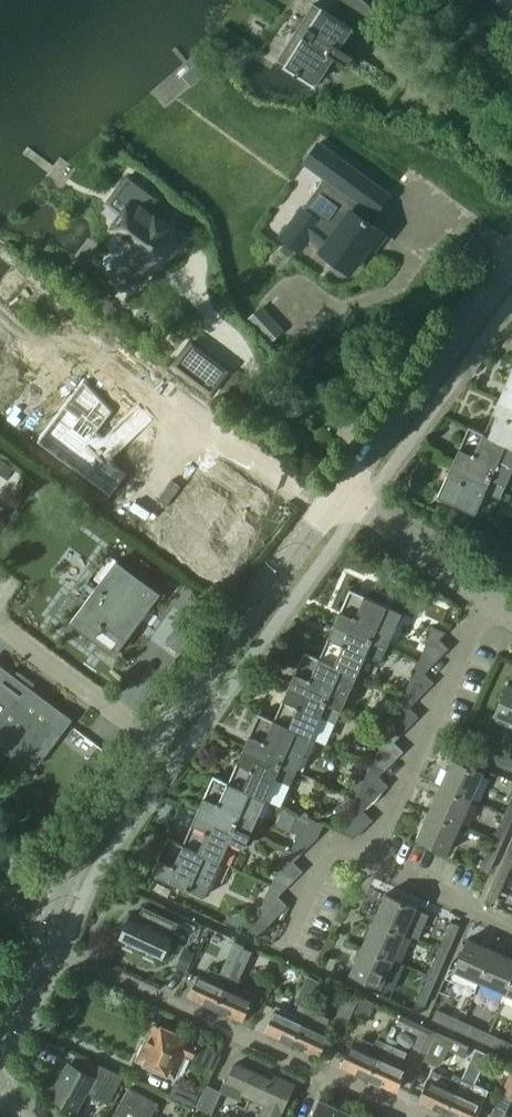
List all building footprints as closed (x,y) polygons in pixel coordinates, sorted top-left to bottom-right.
[(374,12),(361,0),(340,0),(364,23),(374,12)] [(506,9),(511,3),(511,0),(497,0),(506,9)] [(353,33),(354,31),(313,5),(277,62),(296,74),(295,76),(297,78),(299,76),(314,86),(311,90),(313,91),(333,58),(348,67),(354,57),(339,48),(350,31),(353,33)] [(303,209),(281,239),(298,252),(307,241),(349,273),(369,246),(374,250),(384,236),(367,222),(372,215),(374,217),(390,195),(335,155),(319,176),(324,180),(303,209)] [(135,243),(110,274),(129,289),(133,283),(135,285),(138,281),(136,280),(149,262),(153,257),(154,257),(158,261),(159,261),(169,247),(178,236),(179,234),(169,227),(170,226),(156,215),(155,216),(148,211),(158,197),(146,187),(129,175),(119,189),(133,200),(123,213),(113,226),(129,239),(135,243)] [(273,317),(258,331),(260,333),(269,342),(284,329),(273,317)] [(193,341),(175,365),(188,375),(206,351),(206,350),(205,350),(193,341)] [(17,418),(16,419),(68,460),(82,442),(76,437),(86,425),(88,428),(107,411),(59,359),(58,360),(59,362),(44,376),(42,374),(41,375),(60,398),(61,398),(47,416),(29,401),(28,403),(30,404),(18,419),(17,418)] [(145,382),(154,370),(155,369),(150,365),(139,380),(144,383),(145,382)] [(499,399),(511,404),(511,370),(502,392),(499,399)] [(485,432),(511,445),(511,404),(499,399),(485,432)] [(453,462),(505,485),(506,486),(511,473),(511,445),(485,432),(473,427),(469,426),(457,454),(453,462)] [(7,477),(14,469),(0,458),(0,472),(7,477)] [(448,473),(438,495),(491,519),(505,485),(453,462),(451,467),(448,473)] [(105,577),(74,618),(118,651),(131,633),(141,620),(140,619),(148,609),(160,593),(111,557),(100,572),(99,572),(105,577)] [(334,624),(387,647),(402,613),(349,590),(334,624)] [(174,642),(181,647),(200,619),(187,610),(186,612),(168,637),(174,642)] [(387,647),(334,624),(319,657),(319,658),(357,675),(356,676),(372,683),(387,647)] [(427,643),(419,660),(431,666),(449,648),(440,638),(446,632),(433,626),(425,642),(427,643)] [(319,658),(319,657),(304,651),(288,686),(342,710),(356,676),(357,675),(319,658)] [(411,678),(403,696),(415,701),(434,682),(425,673),(431,666),(419,660),(417,660),(409,677),(411,678)] [(0,671),(0,740),(1,741),(1,740),(13,739),(37,757),(41,756),(67,721),(53,711),(34,697),(35,695),(34,695),(28,702),(1,681),(6,675),(0,671)] [(495,714),(496,715),(496,714),(511,721),(511,685),(510,684),(510,683),(508,683),(495,714)] [(288,686),(274,719),(312,737),(326,744),(342,710),(288,686)] [(396,712),(388,730),(400,735),(419,716),(410,707),(415,701),(403,696),(402,695),(394,712),(396,712)] [(259,713),(243,749),(296,772),(312,737),(274,719),(259,713)] [(381,746),(373,763),(386,769),(404,751),(394,741),(400,735),(388,730),(387,729),(379,746),(380,746),(381,746)] [(481,746),(477,755),(505,767),(509,759),(481,746)] [(243,749),(229,782),(266,799),(282,806),(296,772),(243,749)] [(452,760),(440,786),(471,799),(483,773),(484,772),(452,758),(452,759),(452,760)] [(365,781),(358,798),(370,803),(388,785),(379,775),(386,769),(373,763),(372,763),(371,764),(364,780),(365,780),(365,781)] [(214,775),(198,811),(251,834),(266,799),(229,782),(214,775)] [(440,786),(429,812),(459,825),(471,799),(440,786)] [(341,831),(341,832),(355,838),(373,819),(364,810),(370,804),(370,803),(358,798),(357,797),(356,797),(349,815),(350,816),(344,831),(341,831)] [(198,811),(184,844),(184,845),(221,862),(236,868),(251,834),(198,811)] [(417,836),(417,837),(448,851),(449,850),(448,850),(450,847),(459,825),(429,812),(418,836),(417,836)] [(297,815),(290,831),(299,834),(291,851),(300,855),(318,837),(324,824),(298,813),(297,815)] [(493,841),(502,845),(511,821),(511,818),(504,815),(493,841)] [(168,837),(152,874),(205,897),(220,863),(221,862),(184,845),(184,844),(168,837)] [(493,841),(481,866),(490,870),(502,845),(493,841)] [(497,874),(506,878),(511,865),(511,849),(509,847),(497,874)] [(271,883),(271,884),(284,889),(303,870),(294,861),(300,855),(291,851),(287,849),(279,866),(272,883),(271,883)] [(497,874),(486,899),(495,903),(506,878),(497,874)] [(265,901),(257,918),(269,924),(288,905),(278,895),(284,889),(271,884),(264,900),(265,901)] [(417,906),(386,892),(374,920),(404,934),(417,906)] [(178,922),(143,906),(138,916),(132,913),(119,941),(161,960),(178,922)] [(374,920),(362,946),(393,960),(404,934),(374,920)] [(451,921),(439,949),(448,953),(460,925),(451,921)] [(468,938),(454,969),(455,970),(456,969),(481,981),(495,950),(471,940),(469,939),(468,938)] [(198,978),(189,997),(216,1009),(244,947),(244,945),(235,941),(219,976),(209,972),(205,981),(198,978)] [(351,970),(351,972),(382,986),(382,984),(393,960),(362,946),(354,966),(352,971),(351,970)] [(244,947),(216,1009),(243,1022),(252,1003),(255,995),(237,986),(240,980),(253,951),(244,947)] [(184,948),(176,967),(187,972),(195,953),(184,948)] [(439,949),(428,975),(436,979),(448,953),(439,949)] [(511,985),(511,958),(496,951),(482,982),(508,994),(511,985)] [(296,1002),(308,1007),(321,980),(309,974),(296,1002)] [(428,975),(416,1001),(425,1004),(436,979),(428,975)] [(347,994),(334,1023),(345,1028),(358,999),(347,994)] [(367,1019),(375,1001),(362,996),(354,1013),(367,1019)] [(293,1044),(308,1011),(300,1007),(295,1017),(276,1009),(266,1032),(293,1044)] [(437,1009),(433,1018),(458,1030),(459,1031),(464,1021),(463,1020),(437,1009)] [(308,1011),(293,1044),(320,1056),(329,1036),(323,1033),(329,1020),(308,1011)] [(401,1014),(396,1024),(420,1035),(414,1048),(427,1054),(437,1031),(401,1014)] [(464,1021),(459,1031),(484,1042),(488,1032),(464,1021)] [(215,1069),(220,1057),(156,1027),(140,1061),(174,1077),(184,1056),(215,1069)] [(438,1031),(424,1059),(436,1065),(441,1063),(447,1048),(465,1056),(469,1045),(438,1031)] [(484,1042),(510,1054),(511,1049),(511,1043),(488,1032),(484,1042)] [(351,1043),(341,1066),(370,1079),(387,1042),(377,1038),(375,1043),(363,1037),(358,1047),(351,1043)] [(387,1042),(370,1079),(397,1091),(407,1069),(401,1066),(407,1051),(387,1042)] [(467,1068),(463,1078),(462,1078),(446,1113),(455,1116),(478,1116),(483,1106),(482,1106),(484,1101),(483,1101),(488,1090),(474,1084),(486,1058),(474,1053),(467,1068)] [(77,1113),(88,1093),(108,1104),(124,1076),(88,1059),(81,1071),(70,1065),(52,1099),(77,1113)] [(228,1084),(245,1091),(244,1095),(267,1106),(262,1116),(281,1116),(295,1086),(276,1077),(273,1082),(236,1065),(228,1084)] [(502,1092),(511,1096),(511,1068),(502,1092)] [(429,1081),(419,1101),(446,1113),(462,1078),(454,1075),(452,1079),(443,1075),(434,1071),(429,1081)] [(170,1096),(194,1107),(199,1096),(175,1084),(170,1096)] [(196,1106),(212,1114),(222,1091),(207,1084),(196,1106)] [(113,1116),(151,1116),(159,1103),(130,1087),(113,1116)] [(352,1116),(319,1101),(312,1116),(351,1116),(352,1116)]
